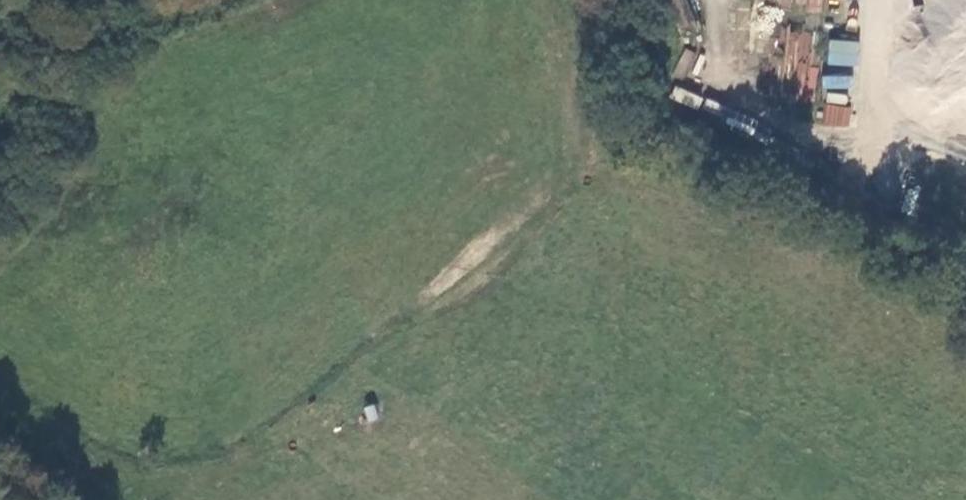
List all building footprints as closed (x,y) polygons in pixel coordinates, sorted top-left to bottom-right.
[(825,122),(848,125),(850,107),(827,105),(825,122)]
